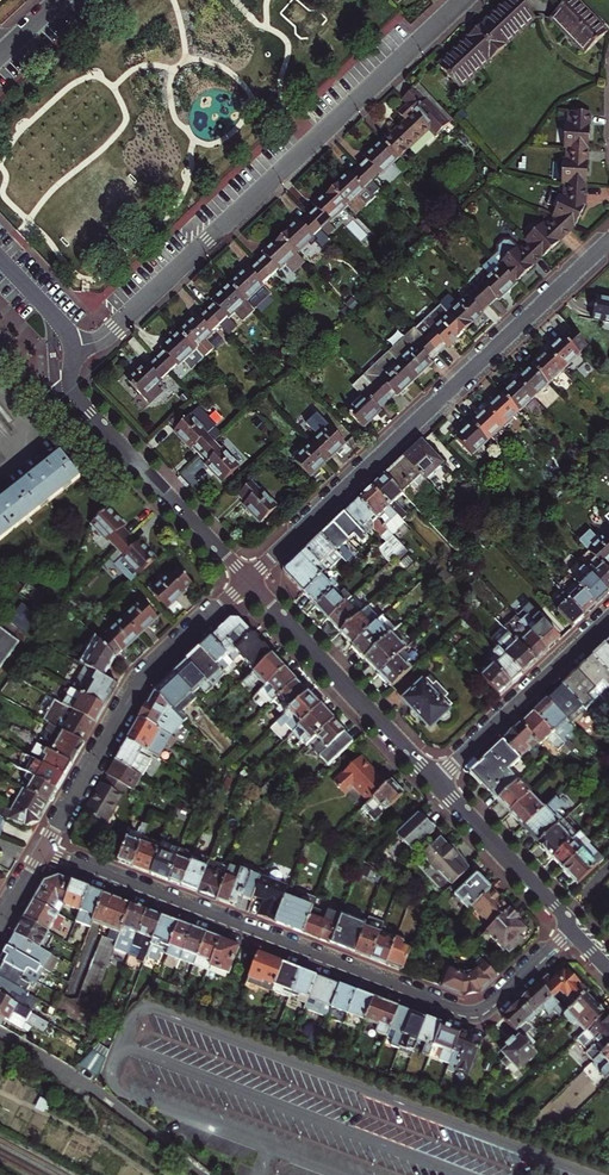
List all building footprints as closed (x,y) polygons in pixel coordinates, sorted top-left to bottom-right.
[(517,0),(507,0),(437,66),(459,89),(535,18),(517,0)] [(576,0),(569,0),(550,18),(584,54),(607,32),(576,0)] [(414,88),(402,99),(408,105),(430,128),(438,136),(450,126),(414,88)] [(397,158),(398,158),(430,128),(408,105),(400,113),(407,120),(392,134),(390,132),(381,140),(382,142),(397,158)] [(566,125),(566,148),(570,148),(591,148),(590,112),(571,112),(569,114),(569,125),(566,125)] [(359,169),(371,182),(397,158),(382,142),(364,159),(366,162),(359,169)] [(565,161),(565,184),(568,184),(592,184),(591,148),(570,148),(569,161),(565,161)] [(330,190),(345,206),(355,216),(375,198),(373,196),(379,190),(371,182),(359,169),(352,176),(349,173),(330,190)] [(550,217),(552,218),(573,227),(592,203),(592,184),(568,184),(563,196),(560,194),(550,217)] [(315,209),(308,216),(320,229),(327,236),(334,229),(328,223),(345,206),(330,190),(313,207),(315,209)] [(308,216),(300,223),(298,221),(280,237),(295,253),(320,229),(308,216)] [(541,223),(524,239),(526,242),(541,258),(573,227),(552,218),(544,226),(541,223)] [(262,254),(265,257),(257,264),(270,277),(284,264),(291,272),(303,261),(295,253),(280,237),(262,254)] [(515,282),(541,258),(526,242),(518,250),(515,247),(514,249),(508,243),(503,243),(498,247),(498,253),(492,258),(515,282)] [(475,291),(488,305),(496,297),(498,299),(515,282),(492,258),(482,268),(490,277),(475,291)] [(247,268),(230,285),(253,310),(270,294),(262,284),(270,277),(257,264),(250,271),(247,268)] [(230,285),(211,302),(214,304),(206,311),(219,325),(227,333),(235,325),(227,317),(233,312),(241,321),(253,310),(230,285)] [(440,306),(441,306),(464,331),(482,314),(480,312),(488,305),(475,291),(458,307),(449,297),(440,306)] [(596,298),(592,320),(608,324),(608,300),(596,298)] [(437,353),(444,346),(446,348),(464,331),(441,306),(415,330),(424,339),(437,353)] [(206,311),(199,319),(196,316),(179,333),(203,358),(213,348),(204,339),(219,325),(206,311)] [(389,353),(399,363),(413,379),(431,362),(429,360),(437,353),(424,339),(415,330),(414,329),(389,353)] [(572,330),(548,353),(563,369),(587,346),(572,330)] [(155,359),(168,373),(182,360),(191,369),(203,358),(179,333),(161,350),(163,352),(155,359)] [(386,400),(393,393),(395,396),(413,379),(399,363),(389,353),(363,377),(373,387),(386,400)] [(548,353),(533,367),(548,383),(563,369),(548,353)] [(146,364),(127,381),(150,405),(168,388),(161,380),(168,373),(155,359),(148,367),(146,364)] [(548,383),(533,367),(518,381),(533,397),(548,383)] [(362,399),(347,412),(362,427),(380,410),(378,408),(386,400),(373,387),(363,377),(352,388),(362,399)] [(533,397),(518,381),(507,392),(503,396),(518,412),(533,397)] [(518,412),(503,396),(487,410),(502,426),(513,417),(518,412)] [(174,430),(190,448),(192,446),(200,454),(214,442),(221,434),(214,427),(215,425),(199,407),(174,430)] [(487,410),(472,425),(487,441),(502,426),(487,410)] [(471,455),(487,441),(472,425),(456,439),(471,455)] [(312,445),(327,460),(344,443),(330,428),(312,445)] [(421,441),(403,458),(420,477),(424,481),(442,464),(421,441)] [(238,467),(214,442),(200,454),(207,462),(205,464),(222,482),(238,467)] [(327,460),(312,445),(295,461),(309,477),(327,460)] [(65,459),(60,453),(0,501),(0,540),(79,478),(75,472),(84,465),(73,452),(65,459)] [(420,477),(403,458),(384,476),(401,494),(420,477)] [(401,494),(384,476),(371,488),(389,506),(397,515),(398,517),(403,512),(394,501),(401,494)] [(276,508),(251,482),(238,494),(246,503),(243,505),(260,523),(276,508)] [(376,518),(389,506),(371,488),(358,500),(376,518)] [(376,518),(358,500),(343,514),(359,532),(375,550),(387,563),(403,548),(384,527),(376,518)] [(384,527),(397,515),(389,506),(376,518),(384,527)] [(121,529),(123,527),(107,510),(91,524),(115,549),(128,537),(121,529)] [(359,532),(343,514),(332,525),(348,542),(360,556),(364,553),(351,539),(359,532)] [(332,525),(319,536),(332,550),(340,558),(341,560),(347,554),(342,548),(348,542),(332,525)] [(587,550),(596,560),(602,566),(608,559),(608,530),(587,550)] [(332,550),(319,536),(304,550),(317,564),(332,550)] [(128,537),(115,549),(122,557),(115,564),(131,582),(154,560),(137,542),(135,544),(128,537)] [(312,569),(317,564),(304,550),(285,568),(285,575),(302,594),(320,577),(312,569)] [(585,571),(606,594),(608,591),(608,574),(602,566),(596,560),(585,571)] [(578,563),(566,574),(572,580),(573,582),(585,571),(582,568),(578,563)] [(172,573),(171,572),(153,590),(169,606),(187,589),(186,588),(194,581),(179,566),(172,573)] [(606,594),(585,571),(573,582),(594,605),(603,597),(606,594)] [(312,609),(314,607),(332,590),(320,577),(302,594),(310,602),(308,604),(312,609)] [(594,605),(573,582),(572,580),(566,586),(572,592),(566,598),(583,616),(594,605)] [(327,620),(352,596),(353,596),(347,589),(340,595),(334,588),(332,590),(314,607),(327,620)] [(583,616),(566,598),(561,593),(550,604),(571,627),(583,616)] [(339,633),(364,609),(352,596),(327,620),(339,633)] [(123,618),(138,633),(154,619),(139,602),(123,618)] [(527,615),(520,621),(547,650),(559,639),(544,622),(545,621),(529,603),(522,610),(527,615)] [(24,632),(35,616),(21,606),(10,622),(24,632)] [(351,646),(380,619),(368,606),(364,609),(339,633),(351,646)] [(363,659),(395,629),(383,616),(380,619),(351,646),(363,659)] [(547,650),(520,621),(515,616),(503,628),(506,632),(510,636),(534,662),(547,650)] [(102,644),(113,657),(138,633),(123,618),(107,633),(110,636),(102,644)] [(230,621),(219,631),(236,649),(251,635),(238,621),(230,621)] [(16,641),(0,628),(0,662),(16,641)] [(363,659),(377,674),(393,659),(399,653),(405,648),(403,646),(407,642),(395,629),(363,659)] [(219,631),(210,640),(227,658),(234,651),(236,649),(219,631)] [(506,632),(493,644),(497,648),(510,636),(506,632)] [(251,635),(236,649),(234,651),(239,655),(244,661),(261,645),(251,635)] [(497,648),(499,650),(522,674),(530,666),(534,662),(510,636),(497,648)] [(232,664),(231,663),(227,658),(210,640),(199,650),(220,672),(222,674),(232,664)] [(102,644),(87,669),(101,677),(113,657),(102,644)] [(261,645),(244,661),(254,672),(271,656),(261,645)] [(605,645),(593,657),(608,675),(608,649),(605,645)] [(220,672),(199,650),(186,662),(211,689),(216,684),(212,680),(220,672)] [(522,674),(499,650),(494,654),(497,657),(490,662),(493,666),(511,684),(522,674)] [(234,651),(227,658),(231,663),(239,655),(234,651)] [(399,653),(393,659),(400,667),(403,665),(407,661),(399,653)] [(271,656),(254,672),(246,679),(243,682),(249,689),(256,682),(261,688),(282,668),(271,656)] [(593,657),(578,671),(600,696),(608,688),(608,675),(593,657)] [(377,674),(390,687),(408,670),(403,665),(400,667),(393,659),(377,674)] [(211,689),(186,662),(173,674),(194,697),(202,689),(206,693),(211,689)] [(222,674),(224,677),(235,667),(232,664),(222,674)] [(511,684),(493,666),(480,677),(498,696),(511,684)] [(282,668),(261,688),(257,692),(269,704),(272,701),(294,681),(282,668)] [(101,677),(87,669),(74,691),(103,708),(116,685),(101,677)] [(600,696),(578,671),(569,680),(562,686),(584,709),(585,710),(600,696)] [(154,692),(169,707),(183,721),(184,721),(187,718),(181,712),(196,698),(194,697),(173,674),(154,692)] [(448,710),(446,709),(451,705),(444,698),(447,695),(435,681),(431,684),(426,678),(421,683),(420,682),(402,700),(428,728),(448,710)] [(272,701),(284,715),(306,694),(294,681),(272,701)] [(584,709),(562,686),(546,701),(568,723),(584,709)] [(62,705),(94,723),(103,708),(74,691),(70,698),(67,697),(62,705)] [(139,718),(157,729),(169,707),(154,692),(139,718)] [(295,722),(299,726),(319,707),(306,694),(284,715),(282,717),(291,726),(295,722)] [(62,705),(48,697),(36,717),(48,724),(52,716),(59,720),(55,728),(83,744),(94,723),(62,705)] [(568,723),(546,701),(533,713),(560,740),(573,728),(568,723)] [(169,707),(157,729),(171,736),(176,726),(180,726),(183,721),(169,707)] [(304,747),(306,745),(332,721),(319,707),(299,726),(291,733),(304,747)] [(562,742),(560,740),(533,713),(521,725),(540,745),(548,738),(548,739),(548,740),(552,746),(555,745),(557,744),(559,746),(562,742)] [(157,729),(139,718),(127,740),(151,754),(158,758),(168,742),(171,736),(157,729)] [(332,721),(306,745),(317,757),(329,769),(352,747),(354,745),(343,733),(332,721)] [(522,762),(540,745),(521,725),(503,741),(522,762)] [(83,744),(55,728),(54,727),(46,741),(42,739),(37,746),(41,748),(70,765),(83,744)] [(168,742),(173,744),(176,739),(171,736),(168,742)] [(151,754),(127,740),(114,761),(141,776),(151,761),(148,759),(151,754)] [(517,781),(519,779),(512,772),(522,762),(503,741),(471,772),(498,800),(517,781)] [(70,765),(41,748),(33,761),(63,778),(70,765)] [(21,771),(28,758),(20,754),(19,756),(18,760),(18,764),(18,766),(17,769),(21,771)] [(353,784),(355,786),(371,770),(370,768),(372,767),(362,756),(334,781),(345,792),(353,784)] [(63,778),(33,761),(28,758),(21,771),(26,774),(55,791),(63,778)] [(141,776),(114,761),(107,774),(109,775),(127,786),(134,790),(141,776)] [(355,786),(369,801),(388,784),(377,772),(375,774),(371,770),(355,786)] [(55,791),(26,774),(19,787),(48,804),(55,791)] [(102,782),(86,811),(105,822),(127,786),(109,775),(104,784),(102,782)] [(517,781),(498,800),(509,812),(529,794),(517,781)] [(404,798),(389,782),(388,784),(369,801),(364,806),(378,821),(404,798)] [(0,800),(0,817),(5,819),(24,826),(38,822),(48,804),(19,787),(12,800),(3,794),(0,800)] [(164,791),(160,798),(173,806),(178,798),(164,791)] [(529,794),(509,812),(523,828),(543,809),(529,794)] [(523,828),(538,843),(558,824),(567,815),(553,800),(543,809),(523,828)] [(375,824),(378,821),(364,806),(361,809),(375,824)] [(416,813),(394,834),(408,849),(430,829),(426,826),(427,825),(420,817),(416,813)] [(421,817),(420,817),(427,825),(426,826),(430,829),(431,828),(432,827),(421,817)] [(118,861),(132,867),(141,843),(148,824),(144,823),(143,828),(140,827),(137,833),(129,830),(118,861)] [(566,833),(558,824),(538,843),(552,858),(578,834),(573,828),(566,833)] [(430,829),(408,849),(410,851),(432,830),(431,829),(431,828),(430,829)] [(578,834),(552,858),(562,869),(582,850),(577,846),(584,840),(578,834)] [(439,837),(420,855),(436,872),(438,870),(451,885),(464,873),(453,860),(457,856),(439,837)] [(159,850),(141,843),(132,867),(150,874),(159,850)] [(150,874),(168,881),(179,851),(161,844),(159,850),(150,874)] [(194,855),(180,849),(179,851),(168,881),(181,886),(191,861),(194,855)] [(582,850),(562,869),(577,884),(596,866),(582,850)] [(216,899),(229,866),(209,859),(206,867),(197,892),(216,899)] [(197,892),(206,867),(191,861),(181,886),(197,892)] [(216,899),(228,904),(230,901),(234,903),(236,903),(237,903),(237,902),(236,900),(237,897),(250,902),(253,896),(260,876),(261,873),(253,870),(253,872),(230,864),(229,866),(216,899)] [(260,876),(253,896),(263,900),(257,915),(275,922),(284,898),(288,887),(280,884),(282,879),(282,876),(281,874),(280,872),(278,871),(276,871),(274,872),(272,873),(271,875),(269,880),(260,876)] [(489,889),(475,875),(449,899),(453,903),(457,899),(460,902),(466,897),(472,905),(489,889)] [(59,902),(63,903),(71,882),(57,877),(45,881),(34,901),(53,912),(59,902)] [(88,889),(71,882),(63,903),(80,910),(88,889)] [(89,928),(91,922),(102,894),(88,889),(80,910),(75,922),(89,928)] [(509,910),(489,889),(472,905),(470,907),(490,927),(509,910)] [(130,904),(102,894),(91,922),(100,926),(101,937),(77,1000),(68,1000),(62,997),(55,1011),(83,1027),(114,946),(130,904)] [(275,922),(303,933),(312,909),(284,898),(275,922)] [(53,912),(34,901),(24,918),(48,932),(52,925),(57,928),(63,918),(58,915),(53,912)] [(129,952),(132,944),(145,910),(130,904),(114,946),(129,952)] [(329,915),(312,909),(303,933),(315,938),(329,943),(340,915),(330,911),(329,915)] [(160,916),(145,910),(132,944),(129,952),(128,954),(138,957),(136,962),(142,964),(144,957),(152,937),(160,916)] [(509,910),(490,927),(484,933),(502,952),(505,950),(508,953),(520,941),(517,937),(524,930),(516,921),(518,919),(509,910)] [(177,923),(160,916),(152,937),(144,957),(155,960),(158,952),(165,955),(166,951),(177,923)] [(14,934),(38,948),(48,932),(24,918),(14,934)] [(354,953),(369,958),(379,931),(383,923),(368,918),(354,953)] [(179,960),(192,928),(177,923),(166,951),(165,955),(179,960)] [(193,965),(206,934),(192,928),(179,960),(193,965)] [(369,958),(385,964),(395,939),(395,937),(379,931),(369,958)] [(59,961),(38,948),(14,934),(6,947),(40,966),(52,973),(59,961)] [(220,939),(206,934),(193,965),(207,970),(209,966),(220,939)] [(238,946),(220,939),(209,966),(227,972),(238,946)] [(395,939),(385,964),(391,967),(402,971),(410,950),(399,946),(401,941),(395,939)] [(6,947),(3,954),(7,956),(3,963),(22,974),(26,966),(37,972),(40,966),(6,947)] [(264,956),(257,953),(246,981),(271,990),(273,986),(282,963),(264,956)] [(444,975),(440,985),(463,994),(479,991),(497,975),(480,956),(473,963),(476,966),(471,970),(469,969),(462,970),(461,972),(454,969),(453,966),(450,966),(446,968),(444,971),(444,975)] [(29,995),(37,982),(22,974),(3,963),(0,968),(0,978),(29,995)] [(293,987),(300,969),(282,963),(273,986),(283,990),(290,993),(293,987)] [(316,976),(300,969),(293,987),(299,990),(297,996),(306,1000),(307,999),(316,976)] [(560,991),(574,1006),(587,995),(588,993),(567,971),(565,973),(563,970),(550,981),(546,977),(539,983),(553,998),(560,991)] [(339,985),(316,976),(307,999),(314,1002),(311,1008),(328,1014),(330,1008),(339,985)] [(19,1007),(24,998),(26,999),(29,995),(0,978),(0,996),(19,1007)] [(521,1000),(536,1016),(544,1009),(548,1014),(559,1004),(553,998),(539,983),(521,1000)] [(356,991),(339,985),(330,1008),(328,1014),(344,1021),(347,1014),(356,991)] [(373,997),(356,991),(347,1014),(364,1021),(373,997)] [(605,1014),(587,995),(574,1006),(567,1013),(565,1015),(574,1025),(577,1022),(586,1032),(605,1014)] [(3,1018),(21,1029),(31,1014),(19,1007),(0,996),(0,1023),(3,1018)] [(398,1007),(373,997),(364,1021),(363,1022),(377,1027),(375,1033),(386,1038),(389,1030),(398,1007)] [(522,1038),(533,1028),(529,1023),(536,1016),(521,1000),(503,1018),(519,1035),(522,1038)] [(389,1030),(386,1038),(392,1040),(390,1046),(397,1049),(399,1046),(412,1012),(398,1007),(389,1030)] [(555,1012),(561,1019),(565,1015),(567,1013),(561,1007),(555,1012)] [(426,1018),(412,1012),(399,1046),(412,1052),(415,1046),(426,1018)] [(586,1032),(578,1040),(588,1051),(585,1054),(593,1063),(608,1048),(608,1018),(605,1014),(586,1032)] [(441,1024),(426,1018),(415,1046),(422,1049),(420,1055),(427,1058),(441,1024)] [(460,1031),(441,1024),(427,1058),(436,1061),(437,1060),(447,1065),(448,1063),(460,1031)] [(315,1046),(322,1030),(313,1026),(306,1043),(315,1046)] [(480,1039),(460,1031),(448,1063),(447,1065),(445,1070),(453,1073),(455,1067),(468,1072),(470,1068),(472,1069),(475,1061),(473,1060),(481,1039),(480,1039)] [(502,1052),(506,1057),(501,1061),(506,1067),(511,1062),(518,1070),(536,1053),(531,1047),(525,1042),(522,1038),(519,1035),(514,1040),(512,1038),(506,1044),(508,1047),(502,1052)] [(593,1063),(584,1071),(592,1080),(597,1077),(598,1072),(602,1073),(601,1077),(605,1082),(608,1078),(608,1048),(593,1063)] [(97,1076),(105,1058),(92,1051),(77,1065),(97,1076)]
